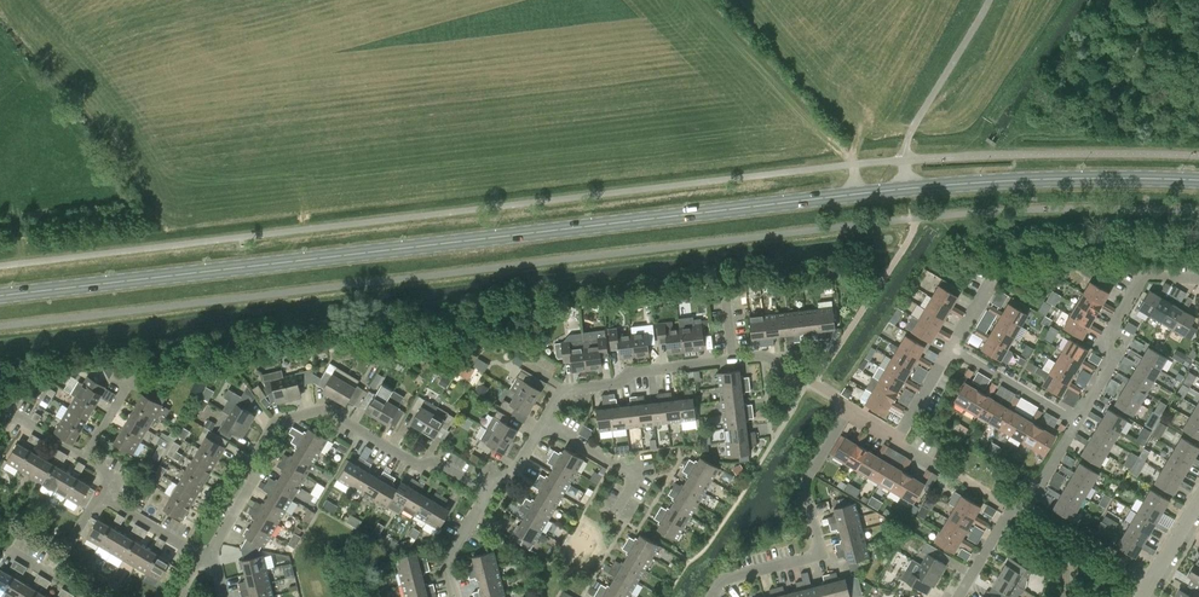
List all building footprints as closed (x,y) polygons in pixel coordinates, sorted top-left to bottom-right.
[(1092,274),(1083,269),(1080,273),(1090,279),(1092,274)] [(961,290),(942,279),(932,297),(950,308),(952,306),(961,290)] [(1108,293),(1090,282),(1083,293),(1101,304),(1103,302),(1108,293)] [(1165,283),(1162,290),(1166,292),(1170,286),(1165,283)] [(1149,290),(1138,309),(1149,315),(1160,297),(1158,296),(1149,290)] [(1160,297),(1149,315),(1161,322),(1172,304),(1163,298),(1166,292),(1162,290),(1158,296),(1160,297)] [(1046,302),(1055,304),(1058,293),(1049,291),(1046,302)] [(1106,310),(1109,306),(1103,302),(1101,304),(1083,293),(1076,305),(1095,315),(1100,306),(1106,310)] [(955,314),(958,309),(952,306),(950,308),(932,297),(925,308),(944,319),(949,310),(955,314)] [(1188,297),(1184,303),(1189,305),(1192,299),(1188,297)] [(1030,308),(1013,298),(1009,304),(1008,303),(1003,313),(1001,315),(1020,326),(1027,314),(1030,308)] [(1183,310),(1185,312),(1189,305),(1184,303),(1181,309),(1172,304),(1161,322),(1172,329),(1183,310)] [(1088,327),(1087,329),(1093,332),(1096,328),(1090,324),(1095,315),(1076,305),(1070,316),(1088,327)] [(988,310),(994,314),(997,309),(990,306),(988,310)] [(1115,309),(1109,306),(1106,310),(1112,314),(1115,309)] [(832,307),(818,309),(821,339),(828,338),(827,330),(835,329),(832,307)] [(937,331),(936,333),(942,336),(944,332),(938,328),(944,319),(925,308),(918,320),(937,331)] [(821,339),(818,309),(804,311),(807,332),(813,331),(814,340),(821,339)] [(964,313),(958,309),(955,314),(961,317),(964,313)] [(1001,315),(1003,313),(997,309),(994,314),(1000,318),(995,327),(1013,337),(1020,326),(1001,315)] [(1184,336),(1195,317),(1185,312),(1183,310),(1172,329),(1184,336)] [(807,332),(804,311),(790,312),(794,342),(801,341),(800,333),(807,332)] [(794,342),(790,312),(777,314),(779,335),(786,335),(787,343),(794,342)] [(779,335),(777,314),(763,316),(767,345),(774,345),(773,336),(779,335)] [(760,346),(767,345),(763,316),(749,317),(751,339),(759,338),(760,346)] [(1081,339),(1087,329),(1088,327),(1070,316),(1063,328),(1081,339)] [(694,327),(679,329),(682,350),(704,348),(700,319),(693,320),(694,327)] [(911,332),(930,342),(936,333),(937,331),(918,320),(911,332)] [(1132,333),(1135,326),(1125,321),(1121,328),(1132,333)] [(682,350),(679,329),(673,329),(672,322),(657,324),(658,339),(666,339),(667,352),(682,350)] [(646,333),(631,334),(634,356),(648,354),(647,341),(654,340),(652,325),(645,325),(646,333)] [(988,338),(1007,349),(1013,337),(995,327),(989,336),(983,332),(981,336),(987,340),(988,338)] [(975,333),(981,336),(983,332),(977,328),(975,333)] [(1102,332),(1096,328),(1093,332),(1099,336),(1102,332)] [(619,358),(634,356),(631,334),(617,336),(616,329),(608,330),(610,345),(618,344),(619,358)] [(607,353),(604,332),(583,335),(587,369),(601,367),(600,354),(607,353)] [(951,335),(944,332),(942,336),(948,340),(951,335)] [(1046,333),(1043,338),(1051,343),(1054,338),(1046,333)] [(572,371),(587,369),(583,335),(583,334),(568,336),(569,342),(561,343),(564,362),(571,361),(572,371)] [(969,334),(965,342),(975,347),(979,339),(969,334)] [(924,347),(905,336),(898,347),(917,358),(918,356),(924,347)] [(1012,354),(1011,352),(1007,349),(988,338),(987,340),(981,350),(1000,360),(1005,362),(1008,362),(1012,354)] [(1088,350),(1069,339),(1062,351),(1081,362),(1082,360),(1088,350)] [(917,358),(898,347),(893,344),(890,349),(895,352),(892,359),(910,369),(916,360),(922,364),(924,360),(918,356),(917,358)] [(1028,358),(1033,349),(1027,345),(1021,354),(1028,358)] [(1167,358),(1148,347),(1142,356),(1141,359),(1160,370),(1167,358)] [(1127,354),(1134,357),(1136,353),(1130,349),(1127,354)] [(1081,362),(1062,351),(1055,362),(1074,373),(1079,364),(1085,368),(1088,363),(1082,360),(1081,362)] [(1096,364),(1100,356),(1089,351),(1086,358),(1096,364)] [(1175,359),(1182,363),(1186,356),(1179,352),(1175,359)] [(1142,356),(1136,353),(1134,357),(1137,359),(1134,363),(1138,365),(1134,370),(1153,381),(1160,370),(1141,359),(1142,356)] [(1183,364),(1187,367),(1191,360),(1187,357),(1183,364)] [(474,358),(471,367),(482,371),(485,362),(474,358)] [(904,381),(902,383),(908,386),(911,382),(905,378),(910,369),(892,359),(885,370),(904,381)] [(930,363),(924,360),(922,364),(928,368),(930,363)] [(1042,385),(1060,396),(1066,387),(1067,384),(1049,373),(1038,367),(1029,362),(1025,368),(1034,373),(1045,379),(1042,385)] [(1074,373),(1055,362),(1049,373),(1067,384),(1066,387),(1072,390),(1075,386),(1069,382),(1074,373)] [(1094,367),(1088,363),(1085,368),(1091,371),(1094,367)] [(470,375),(473,370),(464,364),(461,370),(470,375)] [(897,392),(902,383),(904,381),(885,370),(879,366),(872,378),(878,381),(897,392)] [(322,391),(334,397),(348,374),(336,367),(332,375),(325,371),(317,385),(324,389),(322,391)] [(973,371),(968,369),(965,375),(969,378),(973,371)] [(288,397),(284,378),(282,370),(262,375),(264,381),(267,395),(274,393),(276,400),(288,397)] [(717,373),(719,387),(749,384),(748,377),(740,378),(739,370),(717,373)] [(1128,381),(1146,392),(1153,381),(1134,370),(1129,379),(1123,375),(1120,380),(1126,383),(1128,381)] [(296,375),(284,378),(288,397),(301,394),(299,387),(306,385),(303,371),(295,373),(296,375)] [(510,389),(516,392),(534,403),(541,391),(529,384),(533,378),(521,371),(510,389)] [(969,381),(983,388),(988,378),(975,371),(969,381)] [(1114,376),(1120,380),(1123,375),(1117,372),(1114,376)] [(1175,379),(1181,382),(1184,376),(1178,373),(1175,379)] [(359,381),(348,374),(334,397),(345,404),(346,402),(353,406),(363,389),(356,385),(359,381)] [(76,396),(95,407),(100,397),(111,403),(116,395),(105,388),(87,377),(83,384),(79,381),(71,393),(76,396)] [(449,381),(443,377),(438,384),(445,388),(449,381)] [(878,381),(872,378),(866,388),(872,392),(890,403),(892,401),(897,392),(878,381)] [(379,382),(373,379),(369,386),(375,389),(379,382)] [(61,389),(67,392),(71,383),(65,380),(61,389)] [(1121,392),(1140,404),(1146,392),(1128,381),(1126,383),(1121,392)] [(917,386),(911,382),(908,386),(915,390),(917,386)] [(481,395),(486,387),(479,383),(474,391),(481,395)] [(953,401),(965,408),(976,389),(964,383),(953,401)] [(992,383),(988,389),(993,391),(996,385),(992,383)] [(366,411),(377,417),(393,390),(381,384),(375,395),(368,391),(360,405),(367,409),(366,411)] [(749,384),(719,387),(721,401),(742,399),(742,392),(750,391),(749,384)] [(992,395),(1007,404),(1013,393),(999,384),(992,395)] [(260,401),(266,397),(258,385),(252,389),(260,401)] [(1081,389),(1075,386),(1072,390),(1078,394),(1081,389)] [(207,400),(211,389),(204,387),(200,397),(207,400)] [(895,409),(898,404),(892,401),(890,403),(872,392),(866,388),(860,398),(861,401),(865,403),(865,404),(883,415),(889,405),(895,409)] [(49,389),(46,394),(52,398),(55,392),(49,389)] [(144,395),(143,394),(135,407),(154,418),(160,421),(162,418),(164,420),(170,410),(161,405),(165,399),(147,389),(144,395)] [(228,400),(222,411),(229,415),(246,425),(253,414),(247,410),(250,404),(240,398),(241,397),(228,389),(223,398),(228,400)] [(685,399),(678,400),(681,421),(695,419),(692,389),(684,390),(685,399)] [(845,389),(841,394),(847,398),(851,392),(845,389)] [(987,396),(989,397),(993,391),(988,389),(985,395),(976,389),(965,408),(976,415),(987,396)] [(404,397),(393,390),(377,417),(388,424),(389,422),(396,426),(404,412),(397,408),(404,397)] [(527,414),(534,403),(516,392),(510,403),(504,400),(500,406),(512,414),(516,407),(527,414)] [(664,393),(667,423),(681,421),(678,400),(672,400),(671,392),(664,393)] [(1133,415),(1140,404),(1121,392),(1114,404),(1133,415)] [(651,403),(654,425),(667,423),(664,393),(657,394),(658,402),(651,403)] [(48,404),(52,398),(46,394),(42,401),(48,404)] [(608,394),(601,394),(603,409),(596,410),(598,431),(613,429),(609,399),(608,394)] [(636,396),(640,426),(654,425),(651,403),(644,404),(643,395),(636,396)] [(95,407),(76,396),(69,408),(87,419),(95,407)] [(411,424),(422,431),(433,413),(422,407),(425,400),(418,396),(411,409),(417,413),(411,424)] [(624,406),(626,428),(640,426),(636,396),(629,397),(630,405),(624,406)] [(987,396),(976,415),(987,421),(998,403),(989,397),(987,396)] [(1015,396),(1011,402),(1015,405),(1019,399),(1015,396)] [(1109,399),(1103,396),(1100,400),(1106,404),(1109,399)] [(609,399),(613,429),(626,428),(624,406),(617,407),(616,399),(609,399)] [(742,399),(721,401),(722,415),(752,411),(752,404),(743,405),(742,399)] [(1015,405),(1011,402),(1007,408),(1010,409),(999,428),(1010,435),(1021,416),(1012,411),(1015,405)] [(1010,409),(1007,408),(998,403),(987,421),(999,428),(1010,409)] [(904,408),(898,404),(895,409),(901,413),(904,408)] [(437,406),(433,413),(422,431),(434,437),(441,426),(447,430),(454,417),(448,414),(449,413),(437,406)] [(1196,406),(1189,418),(1198,423),(1198,408),(1196,406)] [(154,418),(135,407),(128,418),(147,430),(154,418)] [(87,419),(69,408),(61,420),(80,431),(87,419)] [(1037,409),(1033,415),(1038,418),(1042,412),(1037,409)] [(1126,420),(1108,409),(1102,418),(1101,421),(1119,432),(1126,420)] [(500,421),(493,432),(510,442),(517,431),(506,424),(510,418),(497,410),(493,417),(500,421)] [(752,411),(722,415),(724,429),(746,426),(745,419),(758,418),(757,411),(752,411)] [(1042,411),(1038,419),(1051,425),(1055,417),(1042,411)] [(1087,416),(1093,419),(1096,415),(1090,411),(1087,416)] [(38,423),(40,418),(42,416),(35,412),(31,419),(38,423)] [(183,424),(187,418),(181,414),(178,421),(183,424)] [(246,425),(229,415),(223,426),(221,425),(217,431),(230,438),(234,432),(240,436),(246,425)] [(1032,423),(1034,424),(1038,418),(1033,415),(1030,421),(1021,416),(1010,435),(1021,441),(1032,423)] [(1094,432),(1113,443),(1119,432),(1101,421),(1102,418),(1096,415),(1093,419),(1099,423),(1094,432)] [(467,428),(470,420),(460,416),(457,424),(467,428)] [(147,430),(128,418),(121,430),(140,441),(147,430)] [(1198,439),(1198,423),(1189,418),(1182,429),(1198,439)] [(73,443),(80,431),(61,420),(54,432),(73,443)] [(204,427),(210,431),(215,423),(208,420),(204,427)] [(1159,421),(1151,434),(1158,438),(1166,425),(1159,421)] [(1032,423),(1021,441),(1032,448),(1044,430),(1034,424),(1032,423)] [(1065,426),(1061,423),(1057,429),(1062,432),(1065,426)] [(586,437),(591,429),(584,425),(579,434),(586,437)] [(746,426),(724,429),(726,442),(756,439),(755,432),(746,433),(746,426)] [(332,442),(309,428),(305,435),(292,427),(288,433),(294,436),(320,452),(325,454),(332,442)] [(180,432),(174,428),(169,436),(175,439),(180,432)] [(133,454),(140,441),(121,430),(114,442),(133,454)] [(1055,436),(1044,430),(1032,448),(1044,455),(1055,436)] [(210,431),(199,449),(218,460),(225,448),(213,440),(216,434),(210,431)] [(861,431),(857,437),(862,439),(866,433),(861,431)] [(504,454),(510,442),(493,432),(486,443),(480,439),(476,446),(489,453),(492,447),(504,454)] [(1083,437),(1080,442),(1086,445),(1087,443),(1106,454),(1113,443),(1094,432),(1089,441),(1083,437)] [(31,434),(28,440),(34,444),(38,437),(31,434)] [(1074,438),(1080,442),(1083,437),(1077,434),(1074,438)] [(294,452),(313,464),(320,452),(294,436),(291,442),(298,447),(294,452)] [(41,448),(44,441),(38,437),(34,444),(41,448)] [(837,441),(832,450),(836,452),(833,456),(845,463),(856,444),(854,443),(844,437),(841,443),(837,441)] [(862,439),(857,437),(854,443),(856,444),(845,463),(856,469),(867,451),(858,445),(862,439)] [(1181,437),(1174,449),(1193,460),(1194,458),(1198,449),(1198,448),(1181,437)] [(756,445),(756,439),(726,442),(727,457),(749,454),(748,446),(756,445)] [(174,442),(170,448),(177,451),(180,445),(174,442)] [(7,462),(19,469),(30,450),(18,443),(7,462)] [(336,449),(344,454),(348,448),(339,443),(336,449)] [(1080,455),(1099,466),(1106,454),(1087,443),(1086,445),(1080,455)] [(884,444),(880,450),(885,453),(888,447),(884,444)] [(160,445),(156,451),(162,454),(166,448),(160,445)] [(366,447),(359,457),(365,461),(372,450),(366,447)] [(55,448),(52,454),(58,458),(62,451),(55,448)] [(173,458),(177,451),(170,448),(167,455),(173,458)] [(554,450),(550,456),(576,472),(583,459),(565,448),(561,455),(554,450)] [(218,460),(199,449),(192,461),(211,472),(218,460)] [(1143,449),(1138,458),(1144,461),(1149,452),(1143,449)] [(1174,449),(1167,460),(1186,471),(1191,462),(1197,466),(1198,463),(1198,461),(1194,458),(1193,460),(1174,449)] [(31,476),(42,457),(30,450),(19,469),(31,476)] [(876,456),(867,451),(856,469),(868,476),(879,457),(881,459),(885,453),(880,450),(876,456)] [(64,462),(68,455),(62,451),(58,458),(64,462)] [(158,461),(162,454),(156,451),(152,457),(158,461)] [(280,460),(306,475),(313,464),(294,452),(291,458),(284,454),(280,460)] [(550,473),(569,484),(576,472),(550,456),(547,462),(554,467),(550,473)] [(43,483),(54,464),(42,457),(31,476),(43,483)] [(337,479),(350,487),(365,461),(359,457),(355,464),(349,461),(337,479)] [(689,459),(685,465),(711,481),(719,468),(700,457),(696,464),(689,459)] [(890,464),(881,459),(879,457),(868,476),(879,483),(890,464)] [(906,457),(903,463),(907,466),(911,460),(906,457)] [(362,494),(373,475),(367,471),(374,460),(369,458),(367,462),(365,461),(350,487),(362,494)] [(280,476),(299,487),(306,475),(280,460),(277,466),(284,470),(280,476)] [(1186,471),(1167,460),(1161,471),(1179,482),(1178,484),(1184,488),(1187,484),(1181,480),(1186,471)] [(82,472),(86,466),(79,461),(75,468),(82,472)] [(211,472),(192,461),(185,472),(204,484),(211,472)] [(907,466),(903,463),(899,469),(901,471),(890,489),(901,496),(912,477),(903,472),(907,466)] [(1098,474),(1079,463),(1074,472),(1072,474),(1091,485),(1098,474)] [(55,490),(66,471),(54,464),(43,483),(39,490),(51,497),(55,490)] [(901,471),(899,469),(890,464),(879,483),(890,489),(901,471)] [(160,465),(156,472),(163,475),(166,469),(160,465)] [(686,481),(704,492),(711,481),(685,465),(682,471),(689,475),(686,481)] [(740,465),(733,469),(736,475),(744,471),(740,465)] [(1059,470),(1065,473),(1068,469),(1062,465),(1059,470)] [(374,501),(389,475),(392,470),(386,466),(379,478),(373,475),(362,494),(374,501)] [(1066,486),(1084,497),(1091,485),(1072,474),(1074,472),(1068,469),(1065,473),(1071,477),(1066,486)] [(930,488),(938,476),(927,470),(923,476),(928,478),(924,484),(930,488)] [(66,497),(78,478),(66,471),(55,490),(66,497)] [(1172,494),(1178,484),(1179,482),(1161,471),(1154,483),(1172,494)] [(159,482),(163,475),(156,472),(153,478),(159,482)] [(204,484),(185,472),(178,484),(197,496),(204,484)] [(536,480),(562,496),(569,484),(550,473),(547,478),(540,474),(536,480)] [(389,475),(374,501),(386,508),(390,501),(397,489),(391,485),(395,478),(389,475)] [(266,484),(292,499),(299,487),(280,476),(277,482),(270,478),(266,484)] [(924,484),(912,477),(901,496),(913,503),(924,484)] [(90,486),(78,478),(66,497),(85,508),(89,502),(83,498),(90,486)] [(390,501),(402,508),(418,482),(412,478),(407,485),(401,482),(397,489),(390,501)] [(414,515),(425,496),(419,492),(426,482),(420,478),(418,482),(402,508),(414,515)] [(536,496),(555,507),(562,496),(536,480),(533,486),(540,490),(536,496)] [(671,489),(697,504),(704,492),(686,481),(682,487),(675,483),(671,489)] [(840,481),(837,486),(843,489),(846,484),(840,481)] [(317,483),(310,494),(318,498),(325,487),(317,483)] [(197,496),(178,484),(171,496),(190,507),(197,496)] [(266,484),(263,490),(270,494),(266,500),(285,511),(292,499),(266,484)] [(1193,487),(1187,484),(1184,488),(1190,492),(1193,487)] [(1059,497),(1078,508),(1084,497),(1066,486),(1060,495),(1054,491),(1052,496),(1058,499),(1059,497)] [(935,487),(932,493),(937,496),(941,490),(935,487)] [(426,522),(441,496),(444,492),(438,488),(431,499),(425,496),(414,515),(426,522)] [(851,488),(848,492),(855,496),(858,492),(851,488)] [(1046,492),(1052,496),(1054,491),(1048,488),(1046,492)] [(672,505),(690,516),(697,504),(671,489),(668,495),(675,499),(672,505)] [(1150,489),(1143,501),(1162,512),(1169,500),(1150,489)] [(144,492),(140,499),(146,503),(150,496),(144,492)] [(980,506),(962,495),(955,507),(973,518),(974,516),(980,506)] [(182,520),(190,507),(171,496),(164,508),(182,520)] [(447,499),(441,496),(426,522),(439,529),(450,510),(443,507),(447,499)] [(522,504),(548,519),(555,507),(536,496),(533,502),(526,498),(522,504)] [(1052,509),(1071,520),(1078,508),(1059,497),(1058,499),(1052,509)] [(827,517),(829,524),(858,517),(855,503),(846,505),(845,498),(832,501),(835,515),(827,517)] [(338,506),(326,499),(321,507),(333,514),(338,506)] [(927,499),(923,505),(928,507),(932,502),(927,499)] [(252,507),(278,523),(285,511),(266,500),(263,506),(256,501),(252,507)] [(1143,501),(1136,512),(1155,523),(1156,521),(1162,512),(1143,501)] [(1183,504),(1177,501),(1174,505),(1180,509),(1183,504)] [(522,520),(541,531),(548,519),(522,504),(518,510),(526,514),(522,520)] [(990,518),(995,509),(986,504),(981,513),(990,518)] [(300,505),(294,512),(307,522),(313,514),(300,505)] [(657,512),(683,528),(690,516),(672,505),(668,511),(661,506),(657,512)] [(915,514),(918,508),(913,505),(910,511),(915,514)] [(252,523),(271,535),(278,523),(252,507),(248,513),(256,518),(252,523)] [(978,524),(981,520),(974,516),(973,518),(955,507),(948,519),(966,529),(972,520),(978,524)] [(885,509),(882,514),(888,517),(891,512),(885,509)] [(676,540),(683,528),(657,512),(654,518),(661,523),(657,529),(676,540)] [(1155,523),(1136,512),(1130,524),(1148,534),(1154,525),(1160,529),(1163,525),(1156,521),(1155,523)] [(121,524),(125,518),(118,514),(114,520),(121,524)] [(1107,525),(1111,519),(1104,515),(1101,521),(1106,525),(1107,525)] [(841,535),(862,530),(858,517),(829,524),(831,531),(839,529),(841,535)] [(88,522),(81,534),(99,545),(110,527),(98,519),(94,526),(88,522)] [(960,541),(959,543),(965,546),(967,542),(961,538),(966,529),(948,519),(941,530),(960,541)] [(534,544),(541,531),(522,520),(519,526),(517,525),(510,538),(524,546),(528,540),(534,544)] [(1101,521),(1097,527),(1102,530),(1106,525),(1101,521)] [(247,537),(241,548),(259,550),(262,546),(264,547),(271,535),(252,523),(249,529),(247,528),(243,535),(247,537)] [(136,524),(132,530),(138,534),(142,527),(136,524)] [(1142,546),(1141,548),(1147,551),(1149,547),(1143,543),(1148,534),(1130,524),(1123,535),(1142,546)] [(1169,528),(1163,525),(1160,529),(1166,533),(1169,528)] [(110,527),(99,545),(111,552),(122,534),(110,527)] [(145,538),(149,531),(142,527),(138,534),(145,538)] [(836,551),(865,543),(862,530),(841,535),(842,542),(834,544),(836,551)] [(934,542),(953,552),(959,543),(960,541),(941,530),(934,542)] [(298,542),(301,537),(294,533),(291,538),(298,542)] [(122,534),(111,552),(123,560),(134,541),(122,534)] [(393,549),(399,540),(389,534),(383,544),(393,549)] [(629,537),(625,543),(651,558),(659,546),(640,534),(636,541),(629,537)] [(1116,546),(1135,557),(1141,548),(1142,546),(1123,535),(1116,546)] [(155,544),(162,548),(166,542),(159,538),(155,544)] [(134,541),(123,560),(135,567),(146,548),(134,541)] [(921,551),(927,554),(921,565),(939,575),(950,557),(926,542),(921,551)] [(973,545),(967,542),(965,546),(971,550),(973,545)] [(625,559),(644,570),(651,558),(625,543),(622,549),(629,553),(625,559)] [(869,557),(865,543),(836,551),(838,558),(846,556),(850,571),(861,568),(859,560),(869,557)] [(1155,551),(1149,547),(1147,551),(1153,555),(1155,551)] [(146,548),(135,567),(147,574),(158,555),(146,548)] [(260,556),(259,550),(241,548),(244,560),(240,561),(242,568),(243,568),(245,574),(266,569),(263,555),(260,556)] [(966,560),(969,552),(958,548),(955,555),(966,560)] [(466,566),(468,573),(497,565),(493,551),(472,556),(474,564),(466,566)] [(395,557),(398,571),(428,564),(426,557),(418,559),(416,552),(395,557)] [(1035,559),(1022,552),(1017,559),(1030,566),(1035,559)] [(170,562),(158,555),(147,574),(165,584),(169,578),(163,574),(170,562)] [(611,566),(637,582),(644,570),(625,559),(622,565),(615,560),(611,566)] [(939,575),(921,565),(912,559),(900,579),(927,595),(932,586),(933,586),(939,575)] [(14,560),(11,566),(17,570),(21,563),(14,560)] [(999,575),(1024,590),(1027,577),(1031,571),(1017,562),(1013,569),(1005,564),(999,575)] [(24,573),(27,567),(21,563),(17,570),(24,573)] [(282,566),(285,578),(294,576),(291,563),(282,566)] [(428,564),(398,571),(402,585),(423,579),(421,573),(430,571),(428,564)] [(637,582),(611,566),(610,567),(605,564),(603,569),(615,577),(611,583),(630,594),(637,582)] [(1195,564),(1187,576),(1192,579),(1187,586),(1191,589),(1198,593),(1198,566),(1195,564)] [(479,584),(500,578),(497,565),(468,573),(469,579),(478,577),(479,584)] [(13,576),(1,569),(0,571),(0,596),(1,596),(2,595),(13,576)] [(240,590),(270,582),(266,569),(245,574),(247,581),(239,583),(240,590)] [(92,575),(84,570),(82,575),(89,579),(92,575)] [(829,574),(835,596),(850,596),(845,578),(838,580),(836,572),(829,574)] [(38,574),(35,581),(41,584),(45,577),(38,574)] [(821,596),(835,596),(829,574),(822,576),(824,584),(818,585),(821,596)] [(995,596),(997,596),(1016,596),(1024,590),(999,575),(992,586),(1000,591),(997,596),(995,596)] [(25,584),(13,576),(2,595),(5,596),(17,596),(25,584)] [(47,588),(51,581),(45,577),(41,584),(47,588)] [(504,592),(500,578),(479,584),(481,590),(473,592),(474,596),(483,596),(504,592)] [(402,585),(405,596),(409,596),(435,590),(433,584),(425,586),(423,579),(402,585)] [(806,596),(821,596),(818,585),(811,587),(809,579),(802,581),(806,596)] [(792,596),(806,596),(802,581),(795,582),(798,591),(791,592),(792,596)] [(273,596),(270,582),(240,590),(242,596),(250,594),(251,596),(268,596),(273,596)] [(609,596),(628,596),(630,594),(611,583),(608,588),(601,584),(597,590),(609,596)] [(37,591),(25,584),(17,596),(33,596),(37,591)] [(778,596),(792,596),(791,592),(784,594),(782,586),(776,588),(778,596)] [(593,595),(597,590),(592,587),(589,593),(593,595)] [(58,594),(63,596),(65,596),(68,591),(62,588),(58,594)] [(776,588),(769,589),(771,596),(778,596),(776,588)] [(1191,589),(1188,595),(1179,590),(1175,596),(1198,596),(1198,593),(1191,589)]
